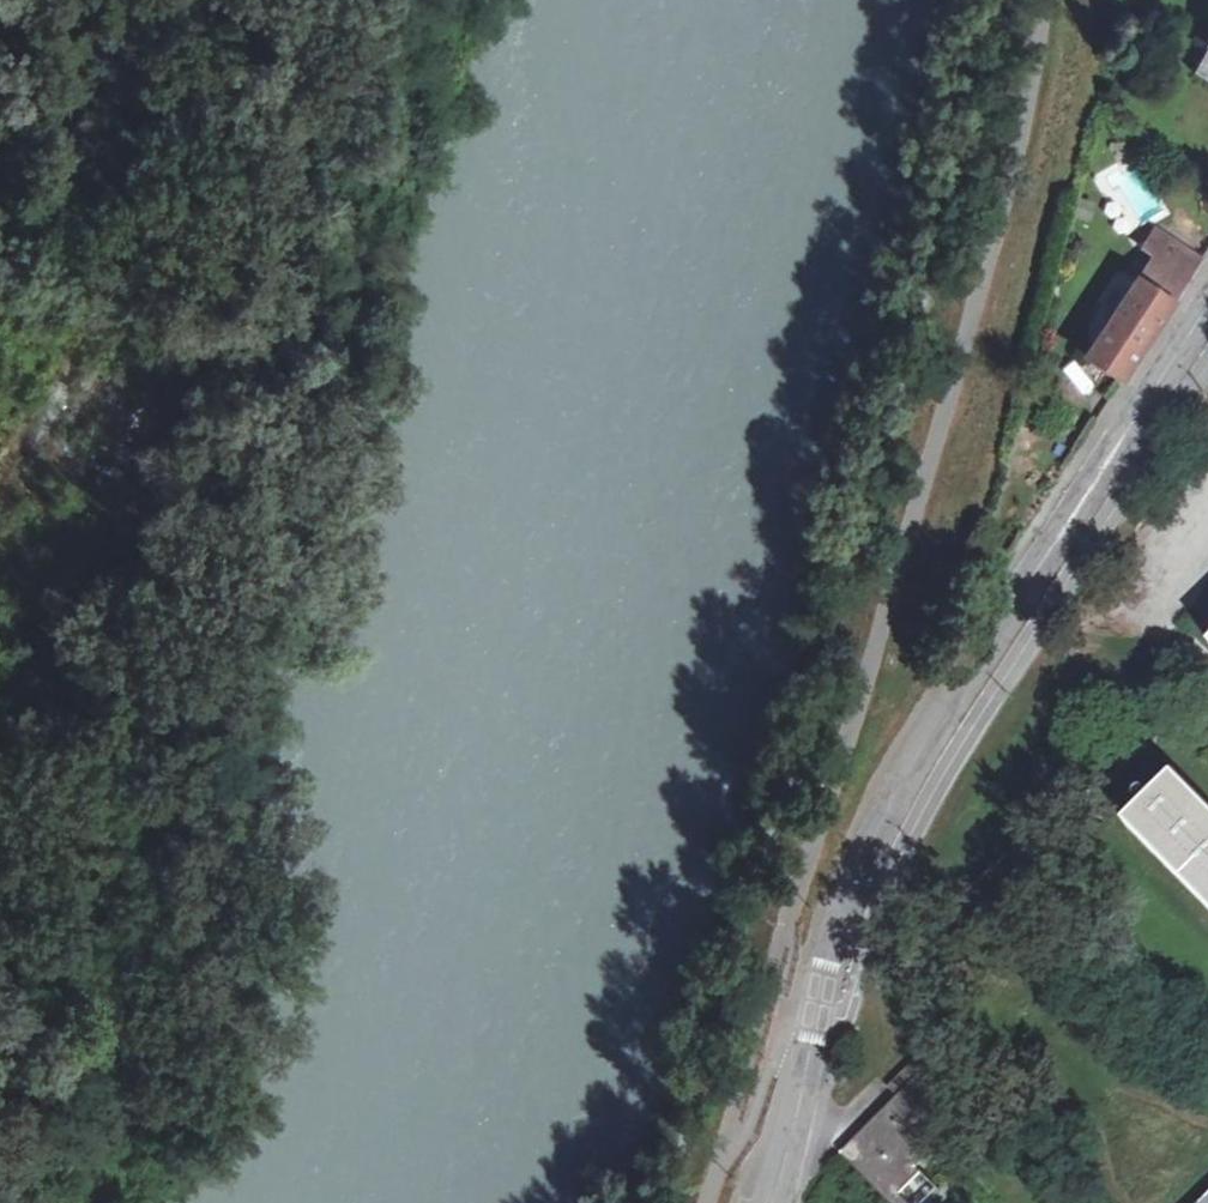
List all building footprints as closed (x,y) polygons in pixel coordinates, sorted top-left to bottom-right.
[(1193,75),(1207,84),(1207,49),(1193,75)] [(1088,360),(1122,383),(1201,262),(1157,232),(1143,252),(1155,260),(1088,360)] [(1171,774),(1124,820),(1207,906),(1207,812),(1171,774)] [(913,1166),(911,1164),(907,1160),(949,1120),(916,1084),(929,1072),(914,1058),(886,1085),(900,1098),(871,1126),(878,1133),(853,1158),(887,1191),(913,1166)] [(846,1151),(853,1158),(878,1133),(871,1126),(846,1151)] [(1194,1202),(1207,1202),(1207,1190),(1194,1202)]
